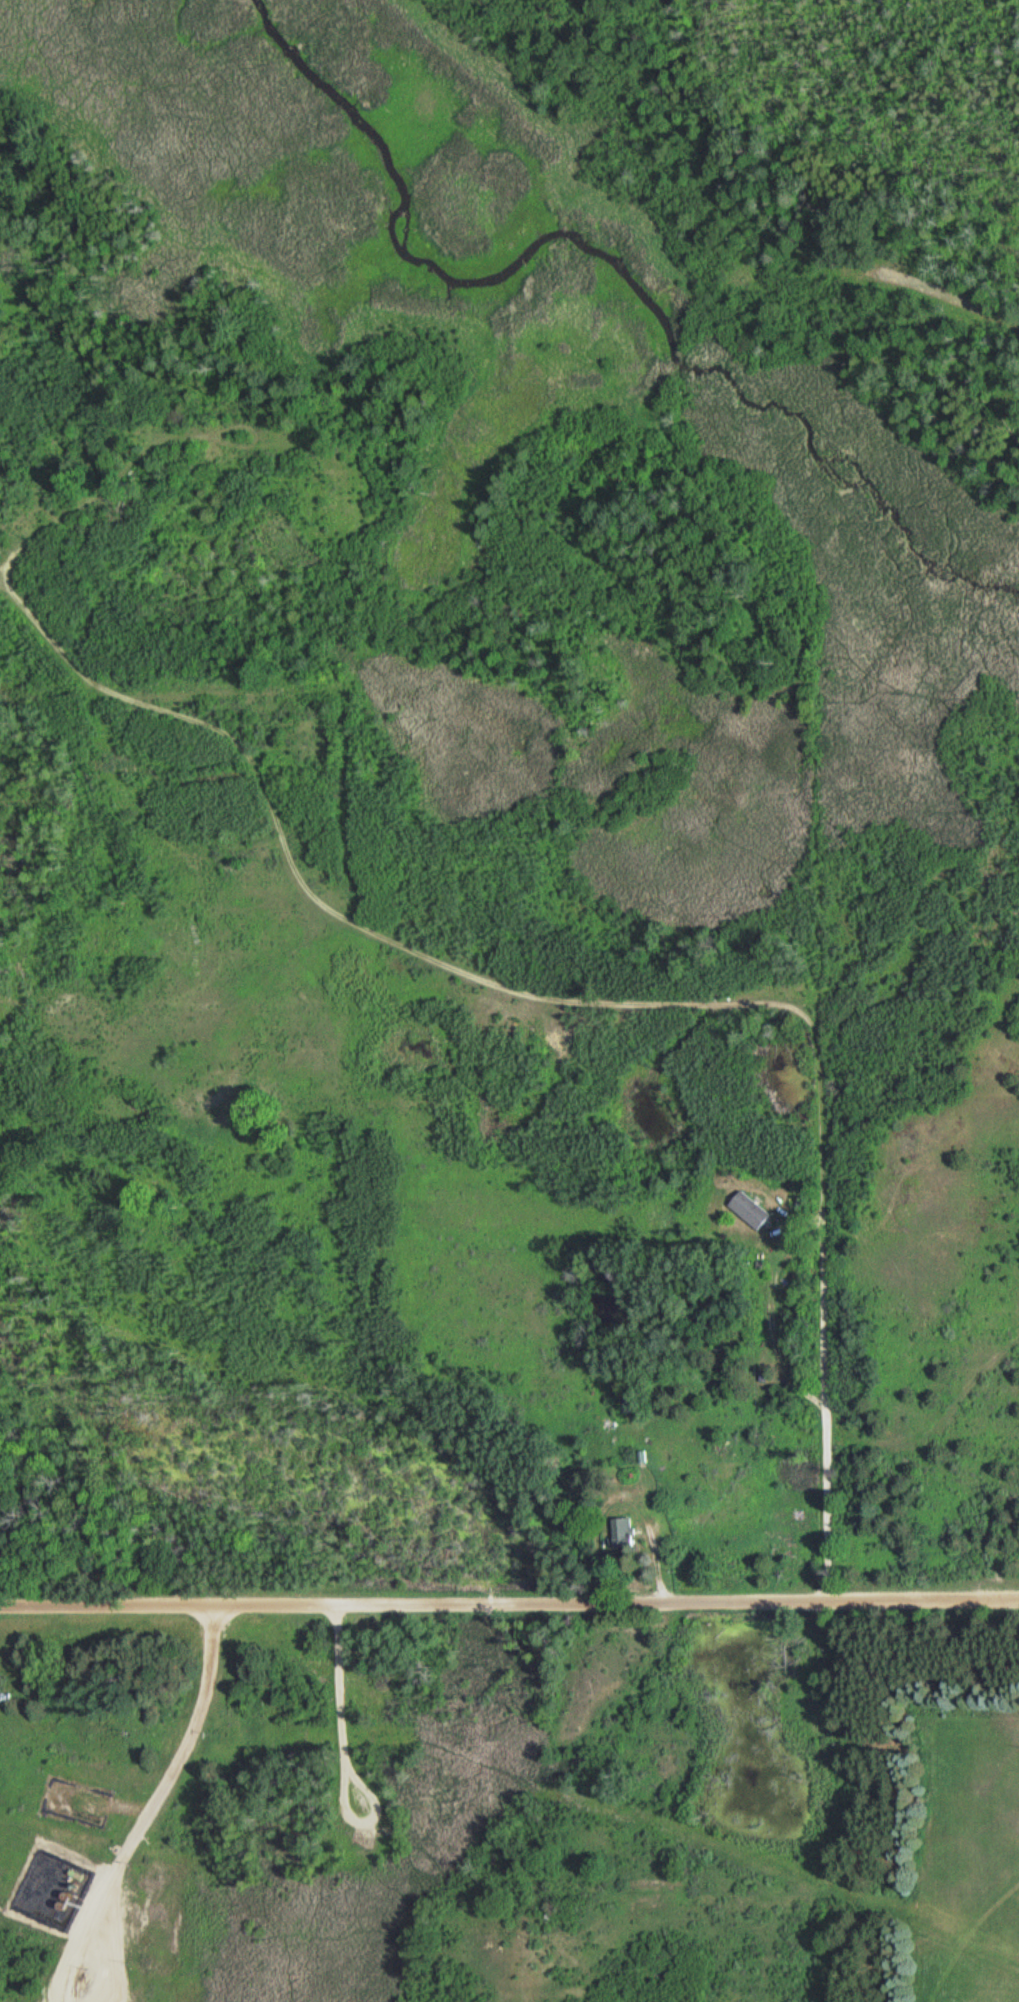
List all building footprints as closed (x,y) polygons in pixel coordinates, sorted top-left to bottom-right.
[(727,1204),(755,1231),(770,1216),(742,1189),(727,1204)] [(611,1519),(611,1544),(629,1544),(629,1519),(611,1519)]
